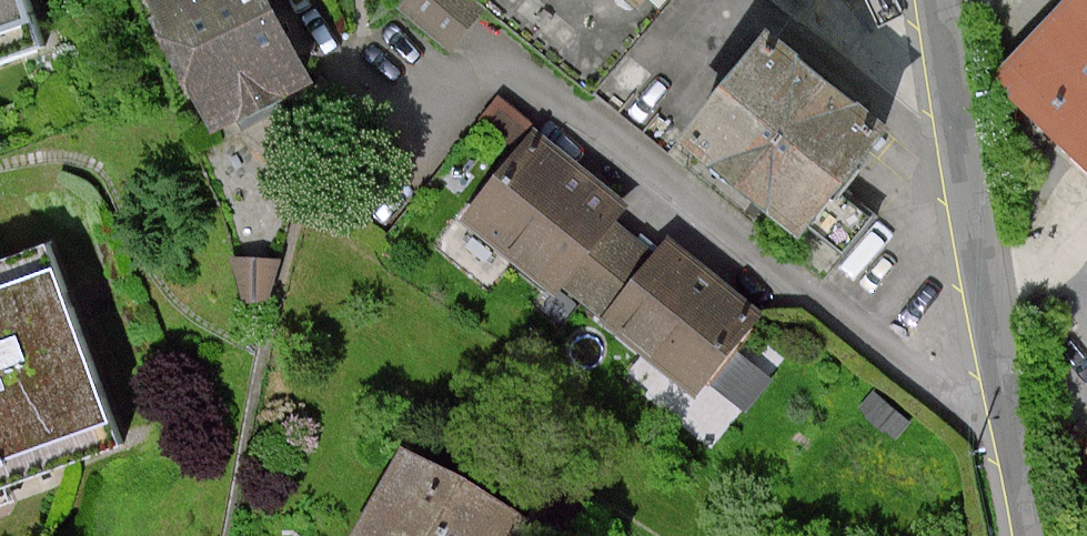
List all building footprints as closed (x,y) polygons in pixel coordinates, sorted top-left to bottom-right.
[(21,36),(9,0),(0,0),(0,43),(21,36)] [(211,132),(307,85),(265,0),(146,0),(211,132)] [(464,0),(409,0),(399,10),(448,54),(482,16),(464,0)] [(792,19),(814,0),(770,0),(792,19)] [(1008,76),(1086,146),(1086,0),(1075,0),(1008,76)] [(890,129),(767,29),(679,138),(801,237),(890,129)] [(769,334),(537,144),(465,231),(561,309),(568,300),(704,413),(769,334)] [(0,261),(0,472),(132,428),(63,240),(0,261)] [(400,446),(354,535),(513,535),(526,509),(400,446)]
